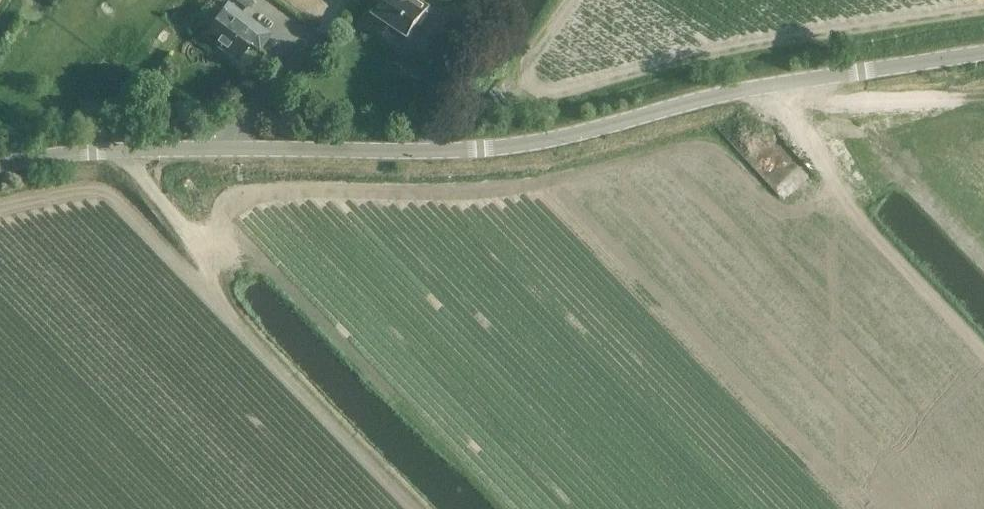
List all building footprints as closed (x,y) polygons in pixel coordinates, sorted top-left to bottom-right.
[(387,37),(393,36),(397,30),(408,37),(429,5),(421,0),(382,0),(372,14),(380,19),(376,25),(378,31),(387,37)] [(205,34),(221,45),(239,59),(250,43),(259,50),(271,34),(228,3),(205,34)]
